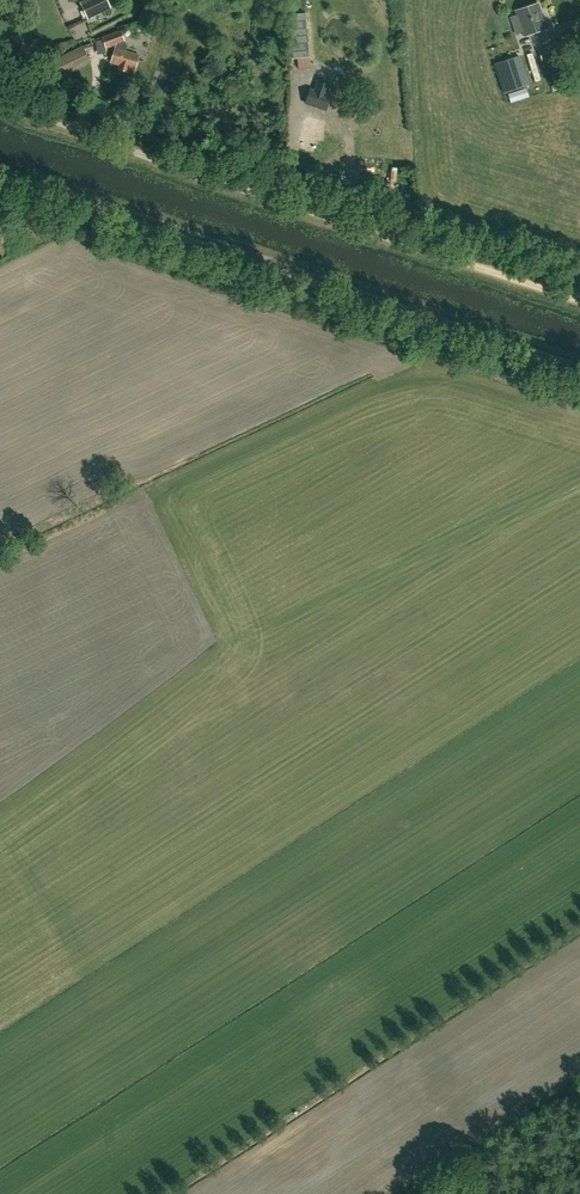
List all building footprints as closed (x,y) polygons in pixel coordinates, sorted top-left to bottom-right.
[(100,12),(111,7),(108,0),(89,0),(81,4),(88,18),(100,12)] [(138,10),(146,4),(143,0),(133,0),(131,1),(138,10)] [(516,35),(523,32),(524,36),(547,29),(538,3),(515,11),(517,15),(510,17),(516,35)] [(72,27),(75,34),(90,28),(87,21),(72,27)] [(135,70),(140,54),(126,50),(127,47),(121,30),(101,36),(106,49),(115,45),(110,64),(119,66),(118,69),(128,72),(129,69),(135,70)] [(560,43),(538,50),(542,60),(563,53),(560,43)] [(23,46),(18,55),(28,61),(33,52),(23,46)] [(58,78),(91,63),(83,46),(50,62),(58,78)] [(529,85),(519,56),(493,64),(503,94),(529,85)] [(315,90),(310,88),(305,102),(326,109),(330,96),(326,94),(329,85),(318,81),(315,90)] [(313,117),(302,144),(318,150),(329,124),(313,117)]
